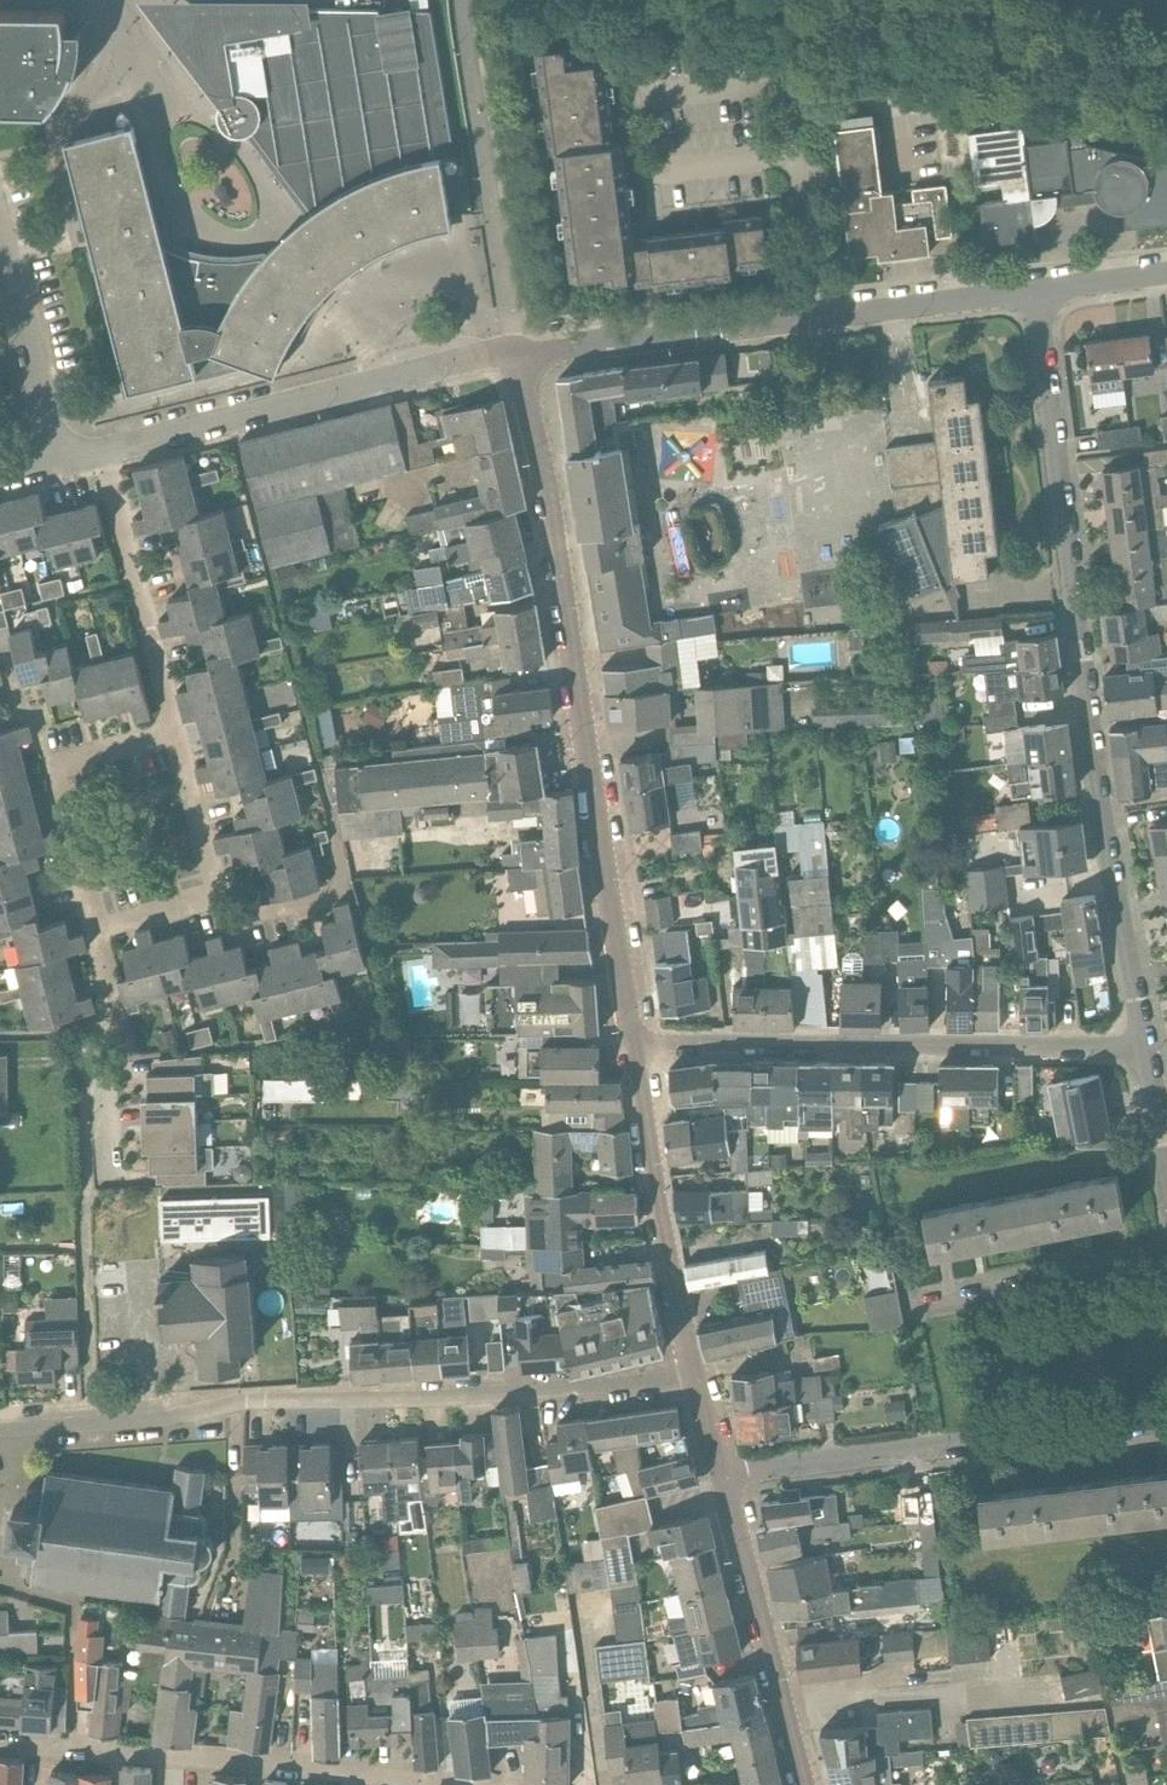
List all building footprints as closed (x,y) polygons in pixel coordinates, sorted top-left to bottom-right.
[(443,143),(443,140),(421,11),(412,11),(381,15),(380,10),(255,9),(255,10),(199,9),(199,13),(197,13),(195,13),(193,14),(190,15),(187,16),(186,18),(185,20),(184,21),(183,23),(183,25),(183,28),(183,30),(184,32),(185,34),(186,35),(187,37),(184,39),(231,103),(228,104),(226,109),(225,113),(226,118),(228,123),(231,126),(235,129),(240,130),(250,128),(251,130),(315,216),(352,265),(353,267),(364,259),(376,252),(394,242),(413,234),(430,229),(447,225),(433,144),(443,143)] [(64,12),(0,11),(0,104),(7,104),(7,110),(49,111),(56,103),(62,95),(68,86),(72,77),(76,68),(78,59),(80,48),(81,39),(81,31),(67,31),(67,30),(64,12)] [(607,90),(605,74),(604,63),(575,67),(573,48),(537,53),(543,98),(607,90)] [(547,126),(611,118),(607,90),(543,98),(547,126)] [(834,119),(835,129),(852,256),(879,253),(880,259),(931,253),(928,232),(936,231),(937,239),(954,237),(947,185),(913,189),(915,203),(896,205),(894,191),(884,193),(874,114),(834,119)] [(558,153),(622,145),(622,143),(614,144),(611,118),(547,126),(550,154),(558,153)] [(969,135),(975,174),(976,186),(1003,182),(1005,200),(978,204),(979,206),(981,205),(986,246),(1037,239),(1038,239),(1036,224),(1041,223),(1046,220),(1050,217),(1053,214),(1056,210),(1057,206),(1100,200),(1102,203),(1106,207),(1110,209),(1115,211),(1119,212),(1125,212),(1127,230),(1166,225),(1166,164),(1091,146),(1086,143),(1082,142),(1077,140),(1073,140),(1068,140),(1068,139),(1066,139),(1067,141),(1057,142),(1026,146),(1026,144),(1025,144),(1023,128),(969,135)] [(300,323),(306,313),(315,302),(323,292),(332,282),(340,274),(352,265),(315,216),(264,259),(238,263),(214,262),(190,257),(163,247),(135,136),(133,131),(69,147),(130,385),(207,366),(213,348),(217,347),(221,346),(230,345),(239,344),(248,345),(257,346),(265,348),(270,349),(274,350),(278,352),(282,354),(287,343),(293,333),(300,323)] [(561,179),(625,171),(622,145),(558,153),(561,179)] [(564,204),(628,196),(625,171),(561,179),(564,204)] [(631,221),(631,216),(628,196),(564,204),(567,229),(631,221)] [(725,228),(733,268),(770,264),(764,216),(724,221),(725,228)] [(635,246),(634,240),(631,221),(567,229),(571,254),(635,246)] [(734,275),(733,268),(725,228),(689,233),(695,280),(734,275)] [(656,285),(695,280),(689,233),(649,238),(656,283),(656,285)] [(637,285),(640,285),(635,246),(571,254),(574,279),(608,274),(609,281),(636,278),(637,285)] [(1124,376),(1155,372),(1150,334),(1119,338),(1124,376)] [(1092,381),(1124,376),(1119,338),(1087,343),(1092,381)] [(765,382),(784,380),(781,348),(761,350),(765,382)] [(628,367),(632,400),(703,391),(703,389),(705,389),(704,381),(716,378),(713,357),(628,367)] [(629,400),(632,400),(628,367),(584,374),(584,375),(560,379),(567,431),(618,422),(615,401),(629,399),(629,400)] [(908,598),(954,579),(990,575),(988,552),(999,551),(980,398),(969,399),(966,377),(930,381),(937,442),(887,448),(892,487),(899,486),(903,516),(880,525),(908,598)] [(360,546),(345,487),(409,471),(409,470),(437,463),(432,440),(420,443),(409,400),(392,404),(392,403),(241,441),(272,567),(360,546)] [(473,454),(513,447),(503,400),(442,415),(452,459),(473,454)] [(697,645),(718,642),(714,614),(663,622),(662,620),(652,621),(642,559),(646,558),(640,523),(637,524),(625,449),(638,447),(633,420),(618,422),(567,431),(582,534),(584,534),(603,649),(647,643),(648,650),(697,645)] [(1130,428),(1132,447),(1144,445),(1141,426),(1130,428)] [(1100,451),(1132,447),(1130,428),(1097,432),(1100,451)] [(481,487),(520,479),(513,447),(473,454),(478,475),(476,478),(480,480),(481,487)] [(1160,496),(1158,477),(1166,476),(1165,465),(1166,465),(1166,449),(1144,452),(1146,467),(1104,472),(1107,503),(1160,496)] [(168,493),(165,483),(190,476),(185,456),(136,469),(145,500),(168,493)] [(201,473),(204,485),(221,481),(220,475),(218,469),(201,473)] [(194,488),(204,485),(201,473),(190,476),(165,483),(168,493),(145,500),(148,515),(134,519),(137,533),(161,526),(202,516),(194,488)] [(410,534),(445,526),(515,510),(526,507),(520,479),(481,487),(483,496),(436,507),(436,510),(406,517),(410,534)] [(58,567),(80,562),(67,511),(47,517),(40,493),(34,494),(47,544),(52,542),(58,567)] [(42,545),(47,544),(34,494),(10,500),(23,551),(42,546),(42,545)] [(1165,526),(1163,507),(1166,506),(1166,495),(1160,496),(1107,503),(1111,532),(1165,526)] [(23,551),(10,500),(0,503),(0,555),(2,554),(2,556),(23,551)] [(98,548),(108,546),(104,529),(97,504),(67,511),(80,562),(100,557),(98,548)] [(247,550),(245,544),(244,538),(233,541),(225,510),(202,516),(161,526),(165,543),(179,539),(183,554),(207,548),(210,559),(236,552),(247,550)] [(485,569),(528,558),(515,510),(445,526),(450,545),(429,550),(432,562),(450,557),(451,562),(482,555),(485,569)] [(1166,556),(1166,538),(1166,536),(1166,525),(1165,526),(1111,532),(1115,563),(1166,556)] [(241,572),(236,552),(210,559),(207,548),(183,554),(191,585),(227,576),(231,586),(247,582),(244,572),(241,572)] [(1166,603),(1166,556),(1115,563),(1119,594),(1124,593),(1126,608),(1166,603)] [(491,600),(534,589),(535,589),(528,558),(485,569),(488,582),(447,591),(446,586),(409,594),(413,614),(465,604),(491,600)] [(418,588),(445,583),(442,565),(415,570),(418,588)] [(160,620),(163,634),(227,618),(220,589),(231,586),(227,576),(191,585),(193,595),(170,601),(174,617),(160,620)] [(54,598),(66,595),(62,578),(51,581),(54,598)] [(54,598),(51,581),(39,584),(43,601),(54,598)] [(17,607),(28,604),(23,588),(12,591),(17,607)] [(5,610),(17,607),(12,591),(1,594),(5,610)] [(537,603),(496,610),(498,622),(469,627),(465,604),(413,614),(394,618),(397,632),(417,629),(440,624),(445,648),(446,648),(542,632),(537,603)] [(1150,637),(1148,621),(1166,619),(1166,603),(1126,608),(1104,611),(1107,642),(1113,641),(1115,663),(1151,658),(1149,637),(1150,637)] [(42,627),(53,624),(49,607),(37,609),(42,627)] [(10,627),(5,610),(0,611),(0,630),(10,627)] [(212,666),(239,660),(263,654),(262,654),(285,648),(282,636),(259,642),(252,612),(227,618),(188,630),(191,644),(205,640),(212,666)] [(953,640),(1004,636),(1003,619),(951,620),(919,623),(920,642),(953,640)] [(24,684),(43,679),(54,676),(48,651),(39,653),(33,628),(10,634),(17,659),(24,684)] [(505,667),(546,660),(542,632),(446,648),(448,661),(468,657),(468,660),(503,655),(505,667)] [(99,633),(87,636),(91,653),(103,649),(99,633)] [(1021,668),(1062,663),(1058,634),(995,642),(995,654),(983,654),(983,656),(964,657),(964,672),(984,671),(1004,669),(1004,665),(1020,663),(1021,668)] [(50,703),(82,695),(75,669),(68,644),(48,650),(48,651),(54,676),(43,679),(50,703)] [(696,687),(704,687),(697,645),(648,650),(649,665),(604,668),(607,694),(681,690),(696,689),(696,687)] [(103,649),(91,653),(94,665),(106,661),(103,649)] [(110,686),(117,711),(133,707),(137,721),(152,717),(135,654),(106,661),(94,665),(100,688),(110,686)] [(182,707),(246,690),(239,660),(212,666),(188,672),(192,688),(178,691),(182,707)] [(1015,699),(1057,694),(1066,693),(1062,663),(1021,668),(1017,669),(1004,669),(984,671),(990,717),(1017,714),(1015,699)] [(117,711),(110,686),(100,688),(94,665),(75,669),(82,695),(89,719),(117,711)] [(454,686),(466,684),(464,668),(432,672),(434,689),(454,686)] [(1166,690),(1166,672),(1154,673),(1154,672),(1105,677),(1108,697),(1166,690)] [(494,681),(483,682),(466,684),(454,686),(457,717),(442,718),(445,744),(506,736),(534,734),(532,720),(554,717),(554,716),(551,687),(513,691),(511,677),(494,679),(494,681)] [(713,732),(748,731),(785,729),(782,683),(768,683),(750,684),(704,687),(696,687),(696,689),(700,733),(713,732)] [(256,731),(267,728),(265,717),(254,719),(246,690),(182,707),(186,721),(200,718),(204,732),(228,726),(231,737),(256,731)] [(609,725),(673,721),(673,717),(682,717),(681,690),(607,694),(609,725)] [(1108,697),(1110,717),(1158,712),(1158,710),(1166,709),(1166,690),(1108,697)] [(265,717),(267,728),(283,724),(281,712),(265,717)] [(1028,762),(1073,756),(1069,724),(1046,727),(1046,725),(1019,728),(1017,714),(990,717),(985,717),(987,734),(1004,732),(1006,746),(1026,744),(1028,762)] [(1141,725),(1142,726),(1113,729),(1116,753),(1117,767),(1166,762),(1166,722),(1141,725)] [(22,758),(19,743),(33,740),(29,724),(1,731),(0,732),(0,765),(22,758)] [(262,751),(256,731),(231,737),(228,726),(204,732),(211,763),(262,751)] [(715,750),(749,748),(748,731),(713,732),(713,742),(715,750)] [(713,742),(713,732),(700,733),(670,734),(672,745),(713,742)] [(695,778),(693,762),(716,761),(715,750),(713,742),(672,745),(672,751),(663,752),(622,758),(626,787),(673,781),(695,778)] [(491,798),(547,793),(538,744),(498,747),(498,748),(487,749),(487,751),(488,759),(489,772),(491,798)] [(247,798),(296,786),(293,774),(270,780),(262,751),(211,763),(197,766),(201,782),(215,778),(220,794),(244,788),(247,798)] [(454,801),(489,798),(491,798),(489,772),(488,759),(487,751),(363,763),(364,764),(336,767),(340,811),(342,811),(357,810),(372,809),(387,807),(402,806),(454,801)] [(1054,791),(1077,787),(1073,756),(1028,762),(1009,764),(1011,782),(1013,798),(1032,796),(1054,793),(1054,791)] [(2,776),(0,776),(0,798),(31,789),(22,758),(0,765),(0,768),(2,776)] [(1153,795),(1153,791),(1166,790),(1166,762),(1117,767),(1121,798),(1153,795)] [(304,771),(307,783),(318,780),(315,768),(304,771)] [(307,783),(304,771),(293,774),(296,786),(307,783)] [(633,827),(669,822),(668,813),(678,811),(673,781),(626,787),(633,827)] [(240,831),(279,820),(304,814),(296,786),(247,798),(250,813),(236,817),(240,831)] [(11,815),(14,826),(39,819),(31,789),(0,798),(0,818),(11,815)] [(545,824),(576,821),(574,790),(547,793),(491,798),(489,798),(490,818),(525,815),(525,814),(539,813),(540,825),(545,824)] [(455,817),(454,801),(402,806),(403,813),(419,812),(420,819),(455,817)] [(1019,828),(1033,826),(1029,802),(996,807),(999,831),(1019,828)] [(387,807),(389,835),(405,834),(403,813),(402,806),(387,807)] [(372,809),(374,836),(389,835),(387,807),(372,809)] [(357,810),(359,838),(374,836),(372,809),(357,810)] [(344,839),(345,839),(359,838),(357,810),(342,811),(344,839)] [(0,818),(0,863),(37,854),(61,847),(57,831),(43,835),(39,819),(14,826),(11,815),(0,818)] [(262,859),(288,851),(279,820),(240,831),(216,837),(220,853),(234,849),(238,865),(262,859)] [(1019,828),(1024,865),(1025,875),(1088,867),(1081,820),(1033,826),(1019,828)] [(519,868),(579,863),(580,863),(576,821),(545,824),(546,836),(514,839),(515,853),(503,854),(504,869),(519,868)] [(814,970),(839,967),(833,907),(826,831),(806,833),(806,832),(801,833),(800,825),(775,828),(776,843),(778,852),(787,851),(786,847),(805,844),(809,872),(790,874),(796,932),(788,933),(789,943),(793,986),(797,986),(797,1027),(822,1027),(822,1023),(819,1024),(814,970)] [(1152,828),(1158,861),(1166,860),(1166,825),(1152,828)] [(673,854),(704,849),(701,828),(670,833),(673,854)] [(327,830),(315,833),(318,844),(322,842),(330,841),(327,830)] [(258,903),(322,887),(315,857),(325,854),(322,842),(318,844),(288,851),(262,859),(269,884),(254,888),(258,903)] [(739,895),(782,891),(778,852),(776,843),(735,847),(736,864),(739,895)] [(923,873),(939,873),(938,848),(922,849),(923,873)] [(31,887),(27,871),(41,867),(37,854),(0,863),(0,906),(9,904),(7,893),(31,887)] [(1166,894),(1166,860),(1158,861),(1163,895),(1166,894)] [(539,916),(585,909),(586,909),(579,863),(519,868),(522,890),(535,888),(539,916)] [(1009,909),(1011,908),(1007,877),(1005,867),(968,872),(974,913),(1009,909)] [(975,1028),(975,957),(973,939),(956,941),(939,888),(939,873),(923,873),(924,889),(927,942),(928,966),(946,966),(946,980),(949,980),(949,1028),(975,1028)] [(9,904),(0,906),(0,937),(5,936),(2,927),(39,917),(31,887),(7,893),(9,904)] [(789,943),(788,933),(782,891),(739,895),(742,926),(745,948),(747,947),(789,943)] [(1075,977),(1107,972),(1096,895),(1064,900),(1075,977)] [(337,974),(366,966),(350,903),(334,907),(338,921),(322,925),(328,949),(337,974)] [(650,928),(674,925),(673,913),(649,916),(650,928)] [(1057,1029),(1056,1000),(1050,1000),(1049,983),(1036,983),(1033,959),(1039,959),(1034,916),(1010,919),(1015,959),(1016,960),(1018,975),(1017,975),(1018,986),(1021,986),(1022,1027),(1057,1029)] [(67,954),(88,949),(83,933),(69,937),(65,920),(42,926),(39,917),(2,927),(5,936),(14,934),(23,966),(67,954)] [(713,922),(697,924),(698,935),(714,933),(713,922)] [(501,941),(500,965),(579,962),(593,962),(594,962),(589,926),(588,926),(500,929),(501,941)] [(138,1000),(167,993),(156,942),(152,928),(137,932),(140,946),(125,950),(131,975),(122,977),(127,1003),(128,1003),(131,1013),(141,1011),(138,1000)] [(1001,1029),(1001,1028),(1000,948),(991,948),(990,929),(972,930),(973,939),(975,957),(975,1028),(1001,1029)] [(710,978),(696,980),(689,930),(666,933),(670,963),(656,965),(663,1017),(715,1010),(710,978)] [(886,964),(886,961),(884,931),(867,931),(866,963),(886,964)] [(886,961),(901,961),(900,931),(884,931),(886,961)] [(188,986),(197,984),(193,958),(186,934),(156,942),(167,993),(189,987),(188,986)] [(255,996),(250,969),(243,945),(227,949),(224,935),(208,939),(212,953),(225,1003),(255,996)] [(337,1024),(349,1021),(337,974),(328,949),(318,952),(318,951),(304,955),(300,941),(283,945),(302,1009),(332,1002),(337,1024)] [(500,965),(501,941),(433,941),(434,966),(500,965)] [(931,1028),(929,984),(928,966),(927,942),(907,943),(908,969),(913,969),(914,984),(900,984),(902,1028),(931,1028)] [(797,986),(793,986),(789,943),(747,947),(747,959),(774,957),(775,968),(765,969),(765,1026),(797,1027),(797,986)] [(272,1017),(302,1009),(283,945),(270,948),(274,962),(260,966),(259,967),(250,969),(255,996),(261,1020),(267,1042),(278,1039),(272,1017)] [(204,1009),(225,1003),(212,953),(193,958),(197,984),(204,1009)] [(16,967),(20,986),(48,978),(50,990),(74,983),(67,954),(23,966),(16,967)] [(737,1025),(765,1026),(765,969),(775,968),(774,957),(747,959),(748,985),(737,984),(737,1025)] [(519,1034),(600,1031),(597,980),(580,980),(579,962),(500,965),(501,984),(487,984),(489,1033),(519,1033),(519,1034)] [(844,1027),(879,1027),(880,981),(864,980),(864,971),(844,971),(844,1027)] [(20,986),(10,988),(13,1000),(25,998),(33,1028),(96,1011),(92,996),(78,999),(74,983),(50,990),(48,978),(20,986)] [(10,988),(0,991),(0,1004),(13,1000),(10,988)] [(484,1022),(483,989),(452,991),(454,1023),(484,1022)] [(204,1046),(215,1044),(210,1027),(199,1029),(204,1046)] [(204,1046),(199,1029),(188,1032),(192,1048),(192,1049),(204,1046)] [(547,1080),(601,1080),(601,1046),(543,1046),(542,1080),(547,1080)] [(0,1055),(0,1113),(10,1113),(10,1054),(0,1055)] [(149,1097),(198,1096),(217,1095),(216,1073),(204,1073),(203,1056),(161,1060),(161,1074),(148,1074),(149,1097)] [(718,1103),(718,1101),(719,1062),(716,1062),(671,1068),(675,1106),(718,1103)] [(728,1131),(747,1131),(744,1084),(749,1084),(748,1063),(719,1062),(718,1101),(725,1101),(727,1116),(728,1131)] [(767,1118),(768,1099),(772,1097),(773,1063),(748,1063),(749,1084),(744,1084),(747,1131),(750,1130),(750,1126),(760,1125),(760,1119),(767,1118)] [(799,1128),(799,1127),(799,1063),(773,1063),(772,1097),(768,1099),(767,1118),(768,1125),(768,1141),(799,1142),(799,1138),(809,1138),(809,1129),(799,1128)] [(834,1129),(835,1110),(835,1063),(799,1063),(799,1127),(799,1128),(809,1129),(834,1129)] [(864,1136),(864,1128),(864,1063),(835,1063),(835,1110),(849,1110),(849,1136),(864,1136)] [(880,1128),(880,1101),(894,1101),(894,1063),(864,1063),(864,1128),(880,1128)] [(971,1126),(971,1125),(971,1065),(941,1065),(940,1104),(944,1104),(944,1125),(952,1126),(971,1126)] [(991,1104),(999,1104),(999,1065),(971,1065),(971,1125),(990,1125),(991,1104)] [(1033,1066),(1017,1066),(1017,1100),(1033,1100),(1033,1066)] [(1049,1085),(1057,1126),(1060,1143),(1110,1133),(1099,1075),(1082,1078),(1081,1070),(1055,1070),(1058,1083),(1049,1085)] [(334,1101),(334,1080),(265,1080),(265,1101),(334,1101)] [(588,1130),(626,1130),(623,1081),(601,1081),(601,1080),(547,1080),(548,1109),(588,1109),(588,1130)] [(900,1101),(901,1113),(902,1113),(917,1113),(917,1083),(900,1083),(900,1101)] [(917,1113),(935,1113),(934,1083),(917,1083),(917,1113)] [(150,1123),(199,1122),(198,1096),(149,1097),(150,1123)] [(1002,1140),(1017,1137),(1017,1112),(1002,1112),(1002,1140)] [(732,1173),(748,1172),(749,1171),(748,1152),(749,1152),(747,1131),(728,1131),(727,1116),(702,1119),(705,1142),(692,1143),(694,1158),(731,1153),(732,1173)] [(670,1161),(694,1158),(692,1143),(705,1142),(702,1119),(665,1123),(670,1161)] [(151,1149),(199,1148),(199,1122),(150,1123),(151,1149)] [(536,1129),(537,1175),(575,1174),(574,1149),(604,1150),(605,1172),(633,1172),(629,1130),(626,1130),(588,1130),(536,1129)] [(164,1186),(207,1185),(206,1170),(199,1170),(199,1148),(151,1149),(151,1172),(164,1171),(164,1186)] [(749,1171),(748,1172),(749,1187),(774,1185),(773,1169),(770,1169),(749,1171)] [(1029,1235),(1124,1217),(1126,1216),(1119,1176),(1022,1194),(1029,1235)] [(527,1225),(504,1226),(504,1248),(526,1249),(586,1246),(585,1224),(641,1221),(640,1193),(593,1193),(581,1194),(580,1192),(575,1192),(575,1187),(538,1188),(527,1188),(527,1225)] [(774,1222),(774,1220),(774,1209),(751,1210),(750,1191),(712,1192),(712,1193),(675,1193),(677,1221),(717,1220),(717,1221),(730,1221),(730,1223),(774,1222)] [(932,1254),(1029,1235),(1022,1194),(925,1213),(932,1254)] [(271,1238),(270,1196),(161,1200),(162,1241),(271,1238)] [(799,1234),(809,1234),(809,1220),(798,1220),(774,1220),(774,1222),(774,1236),(799,1235),(799,1234)] [(654,1263),(648,1263),(587,1269),(586,1246),(526,1249),(504,1248),(482,1248),(483,1258),(506,1258),(506,1254),(526,1253),(528,1271),(542,1270),(544,1290),(544,1292),(556,1291),(652,1284),(657,1283),(654,1263)] [(694,1288),(770,1272),(766,1251),(687,1265),(692,1288),(694,1288)] [(201,1330),(202,1342),(205,1374),(241,1370),(240,1350),(255,1348),(248,1274),(247,1274),(245,1253),(195,1258),(197,1278),(161,1281),(166,1333),(201,1330)] [(708,1359),(713,1358),(779,1342),(779,1341),(775,1311),(773,1311),(770,1295),(776,1294),(773,1277),(744,1283),(747,1300),(751,1299),(754,1315),(699,1326),(708,1359)] [(556,1291),(574,1365),(575,1370),(668,1348),(652,1284),(556,1291)] [(544,1290),(519,1292),(521,1317),(520,1318),(521,1336),(523,1368),(574,1365),(556,1291),(544,1292),(544,1290)] [(899,1292),(898,1291),(897,1291),(865,1297),(872,1331),(906,1328),(899,1292)] [(499,1293),(501,1318),(520,1318),(521,1317),(519,1292),(499,1293)] [(491,1318),(501,1317),(499,1293),(489,1294),(491,1318)] [(471,1372),(468,1336),(465,1296),(438,1297),(439,1302),(444,1374),(471,1372)] [(415,1376),(444,1374),(439,1302),(410,1304),(410,1314),(415,1376)] [(383,1378),(378,1316),(378,1304),(340,1304),(342,1330),(362,1329),(363,1340),(351,1341),(354,1381),(383,1378)] [(383,1378),(415,1376),(410,1314),(378,1316),(383,1378)] [(27,1348),(18,1348),(20,1380),(40,1380),(40,1383),(58,1383),(57,1362),(80,1361),(78,1319),(26,1322),(27,1348)] [(816,1371),(842,1368),(840,1355),(814,1357),(816,1371)] [(736,1408),(835,1397),(837,1396),(834,1375),(822,1376),(822,1374),(778,1379),(777,1371),(733,1377),(736,1408)] [(740,1438),(799,1431),(798,1419),(805,1418),(817,1417),(818,1423),(837,1421),(835,1397),(736,1408),(740,1438)] [(693,1454),(688,1434),(683,1435),(679,1406),(634,1413),(638,1443),(662,1440),(665,1461),(693,1454)] [(504,1483),(505,1501),(513,1500),(529,1498),(532,1521),(558,1517),(554,1486),(550,1465),(527,1467),(520,1408),(495,1411),(499,1443),(504,1483)] [(641,1467),(638,1443),(634,1413),(588,1419),(592,1450),(617,1446),(620,1474),(631,1471),(641,1467)] [(581,1480),(579,1467),(594,1466),(592,1450),(588,1419),(559,1423),(562,1448),(548,1450),(550,1465),(554,1486),(581,1480)] [(473,1485),(488,1484),(504,1483),(499,1443),(487,1444),(486,1434),(467,1435),(467,1442),(457,1443),(459,1489),(461,1503),(474,1502),(473,1485)] [(409,1501),(424,1500),(421,1447),(420,1447),(420,1439),(391,1440),(396,1493),(398,1520),(410,1519),(409,1501)] [(366,1495),(396,1493),(391,1440),(362,1442),(365,1484),(366,1495)] [(444,1490),(459,1489),(457,1443),(428,1445),(428,1447),(421,1447),(424,1500),(439,1505),(444,1490)] [(333,1503),(333,1492),(331,1444),(313,1444),(313,1447),(289,1448),(290,1493),(290,1504),(291,1504),(291,1492),(305,1492),(305,1503),(333,1503)] [(290,1493),(289,1448),(289,1445),(271,1445),(271,1448),(245,1449),(246,1493),(261,1493),(262,1505),(290,1504),(290,1493)] [(648,1495),(700,1483),(693,1454),(665,1461),(641,1467),(631,1471),(637,1498),(648,1495)] [(34,1581),(87,1588),(161,1598),(158,1613),(185,1617),(190,1583),(196,1582),(198,1580),(201,1577),(202,1575),(202,1573),(202,1569),(200,1566),(197,1564),(203,1563),(208,1561),(212,1558),(213,1555),(215,1549),(215,1547),(213,1541),(209,1537),(205,1534),(202,1534),(204,1532),(206,1531),(209,1526),(209,1524),(208,1520),(206,1516),(200,1513),(205,1471),(178,1467),(175,1490),(48,1473),(45,1491),(30,1490),(27,1510),(15,1509),(11,1538),(22,1540),(19,1560),(36,1562),(34,1581)] [(1130,1520),(1166,1515),(1166,1473),(1077,1484),(1082,1526),(1130,1520)] [(986,1537),(1082,1526),(1077,1484),(981,1496),(986,1537)] [(782,1502),(763,1504),(768,1528),(836,1516),(840,1515),(837,1495),(802,1499),(801,1491),(781,1493),(782,1502)] [(907,1516),(922,1515),(920,1493),(902,1494),(904,1517),(907,1516)] [(672,1555),(715,1544),(708,1520),(692,1524),(691,1518),(656,1527),(648,1495),(637,1498),(597,1507),(606,1559),(611,1587),(639,1583),(630,1535),(650,1530),(653,1543),(661,1542),(664,1556),(672,1555)] [(514,1510),(507,1511),(511,1548),(512,1564),(517,1593),(523,1592),(533,1590),(529,1562),(524,1562),(518,1510),(514,1510)] [(765,1559),(803,1551),(803,1545),(853,1538),(850,1521),(837,1523),(836,1516),(768,1528),(759,1530),(765,1559)] [(923,1522),(920,1522),(923,1549),(924,1549),(938,1548),(935,1521),(923,1522)] [(492,1537),(464,1540),(465,1554),(494,1550),(492,1537)] [(681,1593),(724,1582),(715,1544),(672,1555),(681,1593)] [(379,1570),(401,1568),(400,1551),(378,1553),(379,1570)] [(777,1599),(835,1590),(827,1555),(769,1567),(776,1598),(777,1598),(777,1599)] [(597,1590),(611,1588),(611,1587),(606,1559),(592,1561),(597,1590)] [(584,1591),(597,1590),(592,1561),(579,1563),(584,1591)] [(569,1588),(570,1593),(584,1591),(579,1563),(565,1564),(566,1573),(569,1586),(569,1588)] [(941,1576),(939,1563),(925,1564),(926,1578),(941,1576)] [(782,1618),(853,1609),(921,1603),(944,1601),(943,1591),(942,1591),(941,1576),(926,1578),(918,1578),(849,1589),(835,1590),(777,1599),(782,1618)] [(171,1619),(166,1665),(162,1690),(156,1741),(192,1745),(197,1708),(192,1708),(194,1692),(195,1668),(248,1674),(259,1670),(263,1632),(280,1634),(282,1628),(285,1580),(255,1578),(251,1629),(200,1622),(171,1619)] [(676,1637),(735,1621),(724,1582),(681,1593),(687,1616),(668,1621),(672,1636),(675,1635),(676,1637)] [(613,1602),(641,1598),(639,1583),(611,1588),(613,1602)] [(403,1584),(386,1585),(387,1602),(404,1601),(403,1584)] [(643,1612),(641,1598),(613,1602),(615,1616),(643,1612)] [(1166,1647),(1166,1615),(1162,1616),(1156,1617),(1153,1600),(1094,1612),(1097,1629),(1149,1618),(1155,1649),(1166,1647)] [(474,1612),(478,1657),(499,1656),(497,1627),(493,1628),(491,1609),(474,1609),(474,1612)] [(11,1633),(9,1611),(0,1611),(0,1633),(11,1633)] [(478,1659),(478,1657),(474,1612),(457,1613),(457,1621),(456,1622),(459,1661),(478,1659)] [(616,1630),(644,1626),(643,1612),(615,1616),(616,1630)] [(100,1659),(91,1735),(117,1737),(120,1711),(130,1712),(133,1686),(139,1687),(162,1690),(166,1665),(171,1619),(172,1618),(141,1615),(141,1616),(137,1650),(144,1650),(141,1670),(124,1668),(125,1662),(103,1659),(100,1659)] [(83,1618),(79,1617),(75,1657),(78,1657),(100,1659),(103,1659),(105,1635),(98,1634),(100,1619),(83,1618)] [(705,1661),(742,1652),(735,1621),(676,1637),(682,1662),(676,1663),(680,1678),(708,1673),(705,1661)] [(408,1625),(408,1639),(439,1637),(438,1624),(408,1625)] [(646,1641),(644,1626),(616,1630),(618,1644),(646,1641)] [(835,1626),(799,1630),(800,1645),(836,1639),(835,1626)] [(954,1658),(993,1653),(989,1627),(951,1632),(954,1658)] [(268,1752),(278,1673),(279,1673),(281,1659),(296,1660),(297,1657),(299,1631),(300,1629),(282,1628),(280,1634),(263,1632),(259,1670),(248,1674),(244,1712),(233,1710),(230,1747),(268,1752)] [(914,1632),(899,1633),(901,1661),(916,1659),(914,1632)] [(39,1653),(39,1633),(21,1633),(11,1633),(0,1633),(0,1652),(39,1653)] [(899,1633),(884,1635),(887,1662),(901,1661),(899,1633)] [(571,1715),(568,1716),(568,1697),(561,1697),(557,1635),(526,1639),(528,1651),(535,1697),(540,1718),(547,1784),(557,1784),(570,1784),(571,1715)] [(802,1679),(864,1672),(861,1637),(836,1639),(800,1645),(798,1645),(802,1679)] [(601,1683),(651,1676),(646,1641),(618,1644),(596,1647),(601,1683)] [(1166,1695),(1166,1647),(1155,1649),(1161,1679),(1143,1682),(1144,1683),(1110,1690),(1113,1705),(1166,1695)] [(316,1757),(342,1760),(339,1669),(339,1660),(313,1661),(313,1658),(297,1657),(296,1660),(295,1692),(313,1693),(316,1757)] [(354,1744),(391,1742),(389,1715),(377,1716),(376,1695),(368,1695),(367,1680),(373,1679),(372,1659),(362,1660),(362,1664),(346,1666),(350,1703),(351,1703),(354,1744)] [(23,1727),(53,1729),(67,1730),(70,1685),(57,1683),(58,1667),(28,1664),(26,1690),(25,1698),(0,1696),(0,1726),(23,1727)] [(1100,1667),(1063,1673),(1067,1697),(1105,1690),(1100,1667)] [(415,1768),(439,1766),(434,1711),(433,1711),(429,1669),(410,1671),(409,1675),(409,1677),(413,1741),(414,1741),(415,1768)] [(713,1724),(765,1716),(755,1674),(714,1683),(718,1704),(709,1705),(713,1724)] [(368,1695),(376,1695),(377,1716),(389,1715),(391,1742),(413,1741),(409,1677),(373,1679),(367,1680),(368,1695)] [(1113,1705),(1117,1721),(1150,1715),(1150,1716),(1158,1714),(1164,1744),(1166,1744),(1166,1695),(1113,1705)] [(540,1718),(535,1697),(523,1698),(484,1700),(484,1703),(486,1710),(485,1710),(488,1744),(526,1741),(528,1781),(547,1784),(540,1718)] [(661,1752),(660,1741),(658,1732),(682,1730),(683,1727),(679,1698),(654,1701),(657,1719),(622,1723),(606,1726),(613,1771),(630,1768),(632,1784),(664,1780),(665,1784),(686,1784),(681,1750),(661,1752)] [(1092,1710),(1094,1738),(1112,1736),(1106,1709),(1092,1710)] [(492,1774),(488,1744),(485,1710),(452,1715),(460,1774),(492,1774)] [(1078,1711),(1080,1739),(1094,1738),(1092,1710),(1078,1711)] [(1064,1712),(1067,1740),(1080,1739),(1078,1711),(1064,1712)] [(1051,1713),(1053,1741),(1067,1740),(1064,1712),(1051,1713)] [(1037,1714),(1039,1742),(1053,1741),(1051,1713),(1037,1714)] [(1023,1715),(1025,1743),(1039,1742),(1037,1714),(1023,1715)] [(1009,1716),(1011,1745),(1025,1743),(1023,1715),(1009,1716)] [(779,1773),(775,1758),(765,1716),(713,1724),(683,1727),(682,1730),(687,1748),(733,1741),(742,1780),(779,1773)] [(995,1717),(997,1746),(1011,1745),(1009,1716),(995,1717)] [(995,1717),(981,1718),(983,1747),(997,1746),(995,1717)] [(981,1718),(967,1719),(971,1748),(983,1747),(981,1718)] [(829,1760),(901,1754),(900,1739),(931,1737),(930,1722),(822,1731),(829,1760)] [(902,1783),(894,1783),(894,1773),(927,1770),(925,1752),(901,1754),(829,1760),(836,1784),(902,1784),(902,1783)] [(23,1761),(0,1759),(0,1784),(22,1784),(23,1761)] [(1128,1782),(1148,1778),(1146,1767),(1126,1771),(1128,1782)] [(152,1770),(123,1768),(122,1784),(151,1784),(152,1770)] [(83,1774),(53,1772),(52,1784),(82,1784),(83,1774)] [(743,1784),(781,1784),(779,1773),(742,1780),(743,1784)] [(82,1784),(110,1784),(111,1776),(83,1774),(82,1784)] [(247,1780),(217,1776),(216,1784),(246,1784),(247,1780)]
